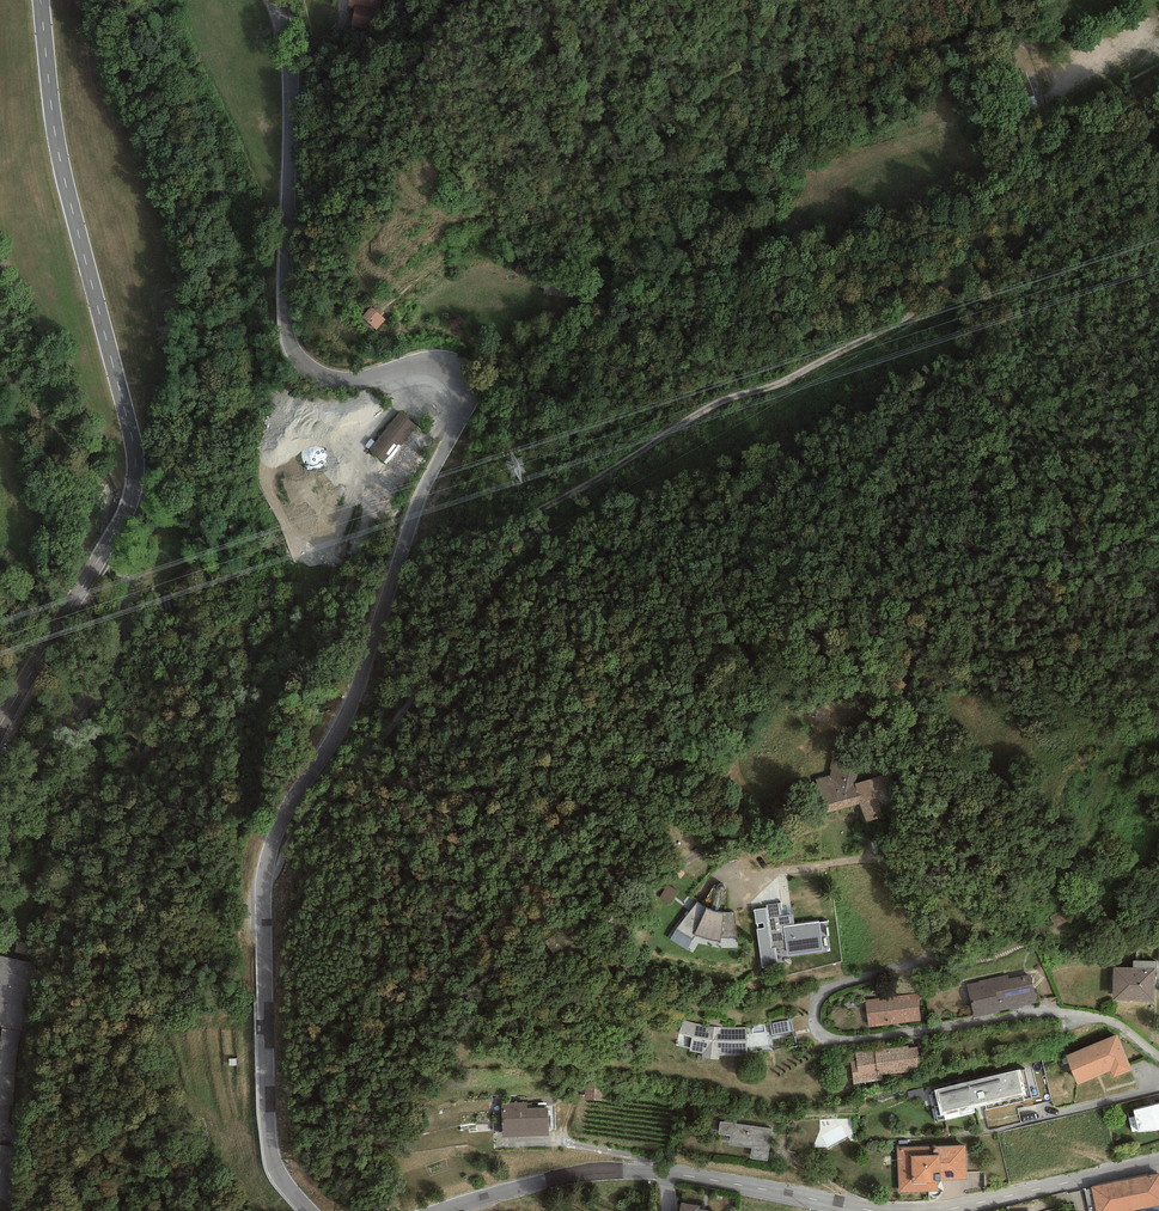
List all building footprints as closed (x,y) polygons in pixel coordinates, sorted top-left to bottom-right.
[(349,8),(356,8),(385,12),(386,0),(350,0),(349,8)] [(385,12),(356,8),(354,28),(388,32),(391,12),(385,12)] [(386,320),(371,307),(362,318),(376,331),(386,320)] [(416,429),(398,415),(369,454),(387,467),(416,429)] [(320,458),(308,457),(308,468),(319,469),(320,458)] [(830,776),(816,779),(825,813),(859,804),(866,823),(882,817),(876,799),(897,792),(892,773),(857,783),(862,756),(834,750),(830,769),(831,770),(830,776)] [(697,848),(691,851),(695,859),(701,856),(697,848)] [(685,873),(678,867),(674,873),(681,878),(685,873)] [(678,890),(667,884),(660,898),(670,903),(678,890)] [(702,906),(697,902),(676,930),(692,939),(695,934),(702,937),(709,940),(721,942),(721,937),(737,937),(734,912),(731,913),(728,913),(724,913),(720,912),(717,912),(712,910),(707,908),(702,906)] [(766,908),(754,910),(756,924),(758,923),(758,929),(757,929),(762,967),(778,965),(775,949),(786,947),(787,956),(823,951),(819,922),(794,925),(793,915),(783,916),(781,903),(766,905),(766,908)] [(0,955),(0,1028),(2,1028),(23,1032),(35,963),(0,955)] [(1134,961),(1133,968),(1154,968),(1154,972),(1157,972),(1157,961),(1134,961)] [(1133,968),(1113,967),(1113,1001),(1154,1002),(1154,972),(1154,968),(1133,968)] [(974,1017),(974,1018),(1000,1012),(1000,1011),(1037,1003),(1031,974),(1009,979),(1008,975),(979,981),(979,982),(967,984),(974,1017)] [(917,993),(865,1000),(868,1027),(921,1020),(917,993)] [(696,1023),(683,1020),(676,1045),(690,1048),(689,1051),(702,1054),(702,1058),(719,1059),(719,1055),(748,1056),(746,1028),(713,1027),(696,1023)] [(788,1020),(773,1023),(775,1034),(790,1031),(788,1020)] [(23,1032),(2,1028),(1,1037),(0,1037),(0,1147),(0,1146),(6,1147),(23,1032)] [(1113,1078),(1132,1071),(1117,1035),(1066,1056),(1077,1085),(1111,1071),(1113,1078)] [(908,1046),(849,1053),(853,1084),(883,1080),(882,1075),(921,1071),(918,1047),(909,1048),(908,1046)] [(938,1122),(975,1113),(974,1108),(986,1105),(987,1110),(1024,1101),(1024,1100),(1032,1098),(1025,1070),(1021,1071),(1021,1070),(934,1089),(935,1092),(931,1093),(938,1122)] [(527,1102),(502,1103),(503,1137),(549,1136),(548,1108),(527,1108),(527,1102)] [(1134,1111),(1139,1132),(1157,1131),(1158,1130),(1158,1104),(1134,1111)] [(772,1129),(720,1121),(719,1134),(731,1136),(730,1145),(752,1148),(750,1158),(767,1161),(772,1129)] [(966,1145),(897,1147),(899,1193),(938,1191),(938,1182),(941,1182),(941,1180),(967,1179),(966,1145)] [(1096,1210),(1132,1210),(1158,1206),(1158,1173),(1091,1187),(1096,1210)] [(681,1203),(680,1210),(707,1210),(699,1210),(700,1206),(681,1203)]
